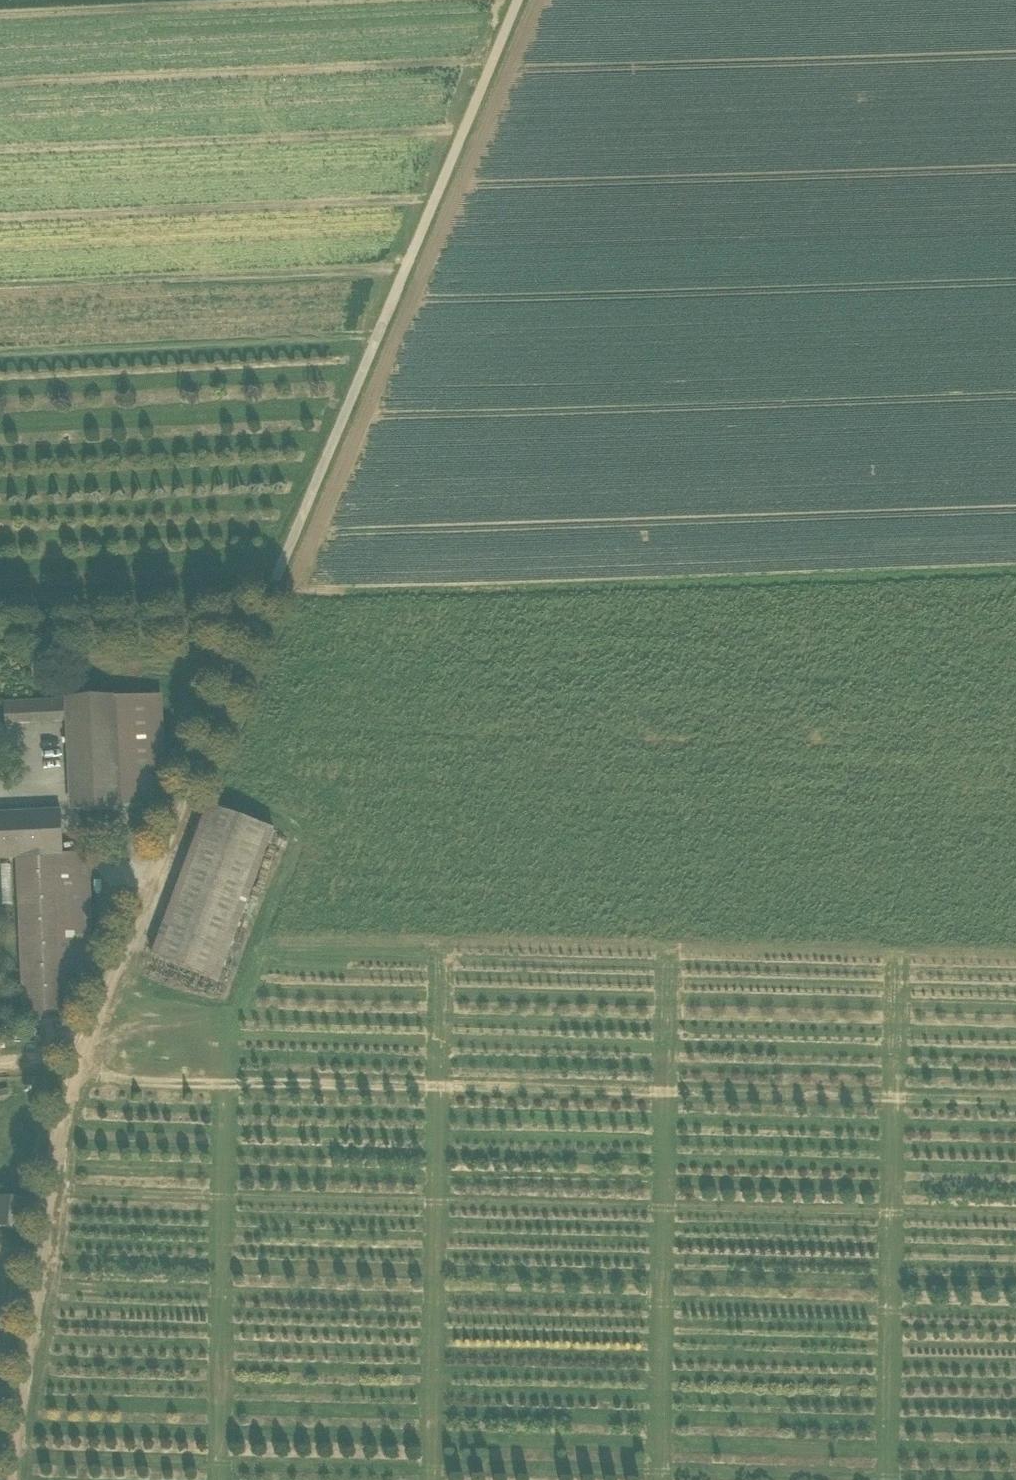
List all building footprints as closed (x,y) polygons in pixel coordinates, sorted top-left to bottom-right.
[(75,723),(80,814),(134,811),(168,809),(160,691),(130,693),(8,701),(10,727),(75,723)] [(151,956),(217,980),(273,830),(208,805),(151,956)] [(20,858),(65,857),(65,856),(64,812),(11,813),(12,820),(0,820),(0,859),(20,858)] [(93,855),(65,856),(65,857),(68,979),(96,979),(93,855)] [(68,979),(65,857),(20,858),(24,1020),(69,1019),(68,979)] [(20,1232),(24,1203),(1,1200),(0,1206),(0,1229),(20,1232)]
